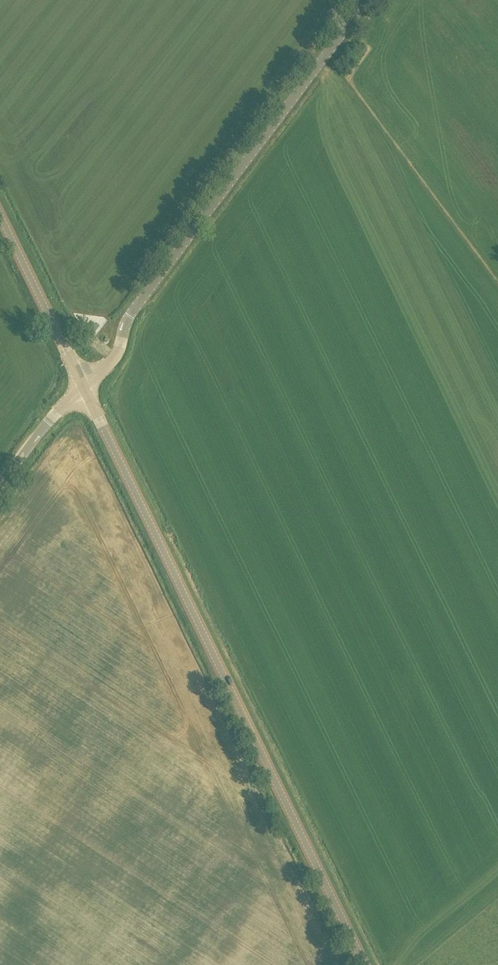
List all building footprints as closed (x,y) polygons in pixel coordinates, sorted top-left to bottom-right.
[(107,345),(110,340),(105,336),(102,341),(107,345)]
